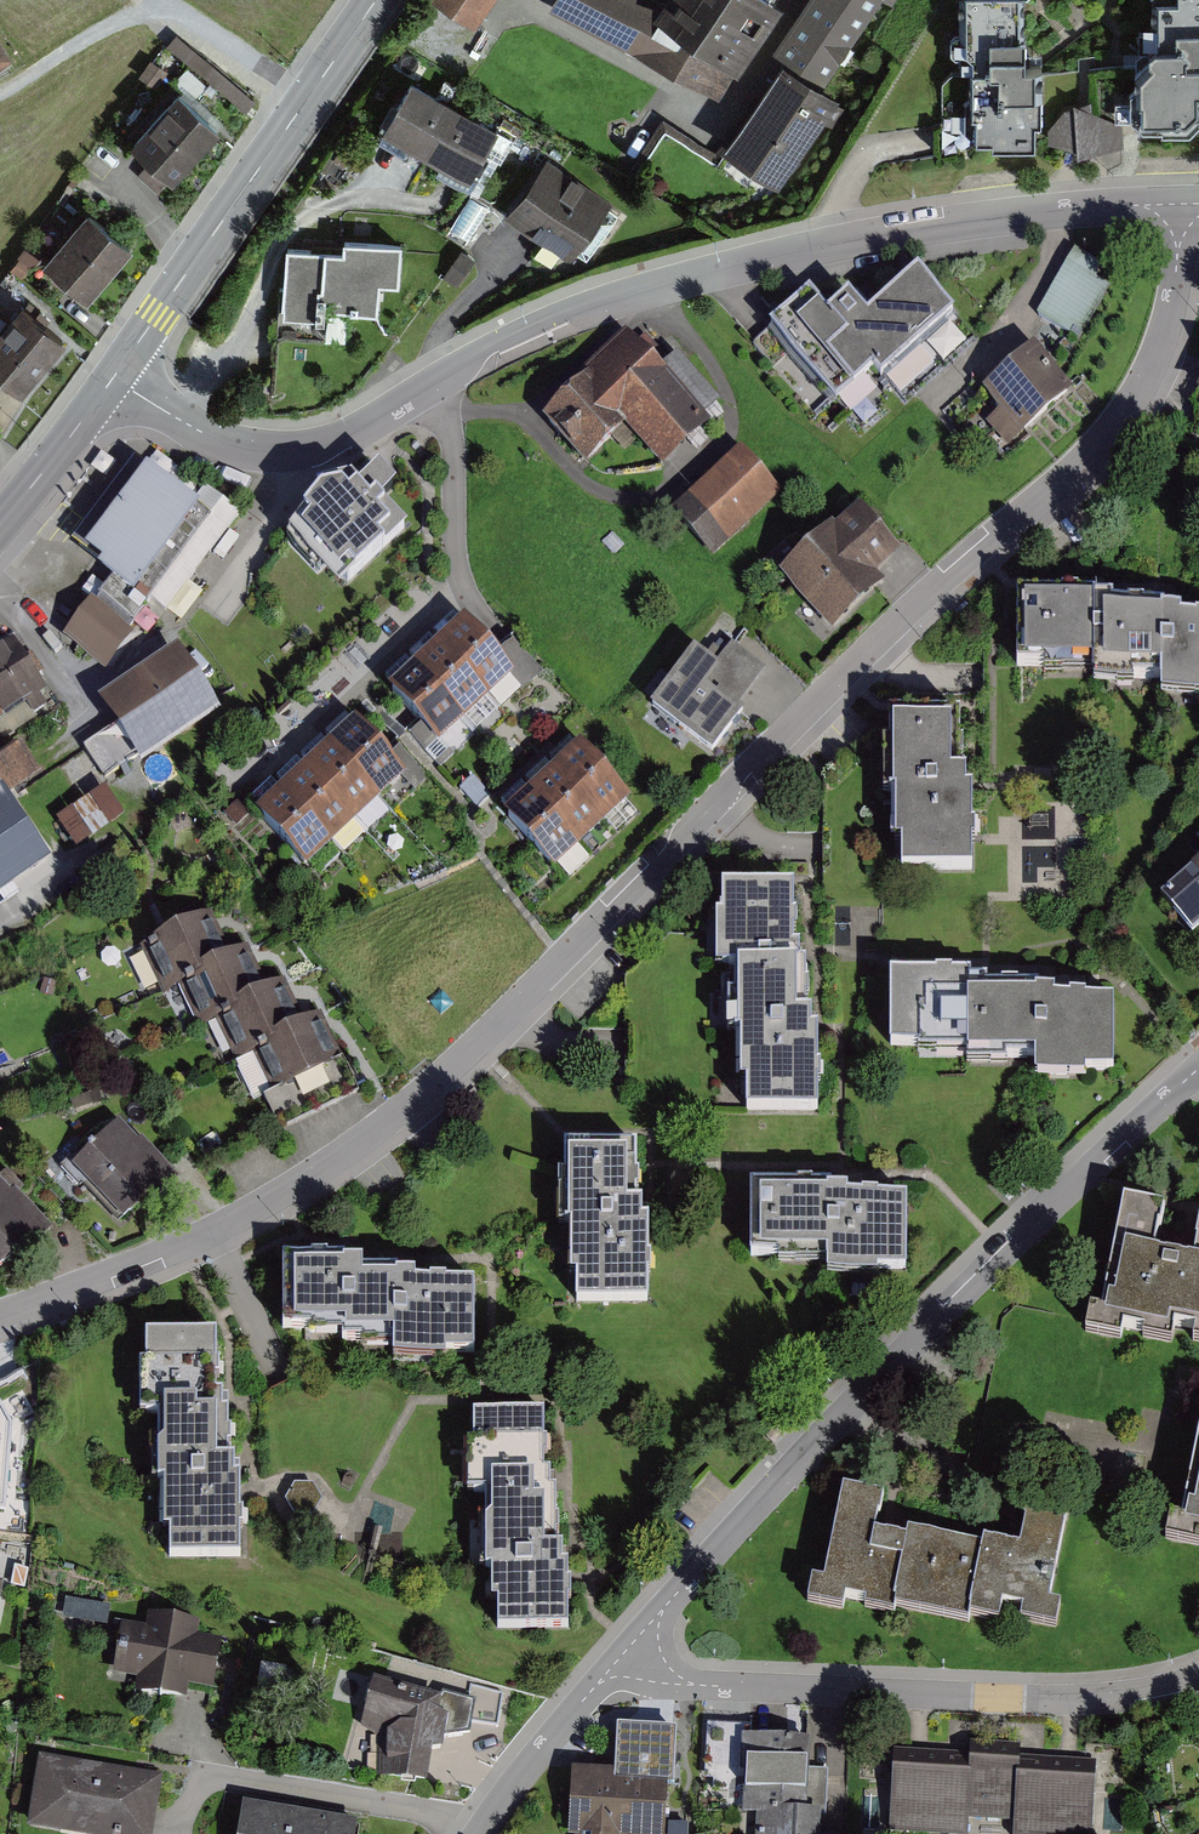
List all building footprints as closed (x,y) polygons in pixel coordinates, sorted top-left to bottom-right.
[(436,3),(476,29),(495,0),(438,0),(436,3)] [(549,10),(719,99),(724,90),(784,4),(778,0),(554,0),(549,10)] [(727,150),(781,189),(844,101),(831,92),(897,0),(806,0),(745,85),(764,99),(727,150)] [(965,60),(981,75),(978,148),(1040,150),(1039,138),(1050,127),(1046,70),(1034,70),(1036,37),(1019,35),(1019,0),(966,0),(965,60)] [(1156,72),(1136,77),(1138,95),(1128,117),(1146,142),(1195,141),(1198,138),(1198,0),(1155,0),(1156,72)] [(12,62),(0,47),(0,72),(12,62)] [(411,79),(382,129),(469,180),(471,177),(482,157),(498,130),(411,79)] [(221,137),(180,98),(136,145),(155,164),(144,176),(165,196),(221,137)] [(1133,137),(1079,106),(1053,133),(1055,146),(1065,149),(1077,149),(1084,158),(1126,154),(1133,137)] [(612,208),(553,162),(511,217),(569,262),(612,208)] [(135,253),(94,215),(46,266),(86,304),(135,253)] [(349,255),(291,250),(283,343),(322,347),(324,317),(380,321),(383,288),(406,290),(409,249),(350,244),(349,255)] [(1103,269),(1078,255),(1043,319),(1084,341),(1112,290),(1096,282),(1103,269)] [(919,270),(867,316),(849,295),(829,312),(810,291),(769,328),(836,402),(873,369),(881,378),(956,311),(919,270)] [(27,311),(0,343),(0,376),(27,399),(70,348),(27,311)] [(589,387),(549,425),(593,471),(631,435),(666,472),(713,427),(706,420),(720,407),(680,364),(667,376),(631,337),(584,382),(589,387)] [(1007,448),(1073,390),(1034,346),(983,392),(1000,411),(986,423),(1007,448)] [(741,449),(671,513),(712,557),(782,493),(741,449)] [(135,460),(72,543),(102,566),(97,572),(134,599),(201,510),(135,460)] [(292,527),(345,584),(408,525),(381,496),(398,480),(381,462),(363,479),(357,473),(322,480),(292,527)] [(863,505),(789,573),(841,630),(889,587),(879,576),(905,552),(863,505)] [(1028,598),(1030,677),(1168,673),(1168,696),(1198,695),(1198,618),(1173,619),(1173,609),(1107,611),(1107,596),(1028,598)] [(91,600),(65,637),(108,668),(134,631),(91,600)] [(490,698),(515,675),(464,620),(439,644),(490,698)] [(0,652),(0,718),(3,721),(47,694),(12,643),(0,652)] [(464,722),(490,698),(439,644),(413,667),(464,722)] [(722,664),(698,647),(653,710),(716,755),(748,711),(741,705),(769,667),(736,644),(722,664)] [(141,766),(220,712),(200,682),(177,649),(98,702),(115,727),(120,736),(135,758),(141,766)] [(439,746),(464,722),(413,667),(388,691),(439,746)] [(890,715),(889,744),(884,744),(883,795),(896,795),(896,844),(901,844),(901,872),(972,872),(972,844),(975,844),(975,828),(972,828),(972,793),(966,793),(966,775),(960,775),(961,716),(890,715)] [(355,721),(330,745),(381,799),(406,775),(355,721)] [(120,736),(115,727),(84,748),(105,779),(135,758),(120,736)] [(330,745),(305,768),(357,822),(381,799),(330,745)] [(605,823),(631,799),(580,745),(554,769),(605,823)] [(305,768),(280,792),(332,846),(357,822),(305,768)] [(580,847),(605,823),(554,769),(529,793),(580,847)] [(78,849),(129,816),(109,785),(58,818),(78,849)] [(5,786),(0,789),(0,894),(54,857),(5,786)] [(280,792),(255,815),(307,869),(332,846),(280,792)] [(555,871),(580,847),(529,793),(503,816),(555,871)] [(1176,887),(1198,914),(1198,867),(1176,887)] [(799,890),(727,892),(729,969),(746,968),(750,1116),(821,1115),(818,1019),(811,1020),(810,971),(801,971),(799,890)] [(212,917),(148,946),(169,992),(182,986),(199,1025),(218,1016),(237,1057),(252,1050),(272,1093),(347,1059),(327,1014),(308,1023),(289,982),(272,989),(253,948),(231,958),(212,917)] [(976,978),(897,980),(899,1059),(1037,1055),(1037,1078),(1077,1077),(1085,1077),(1118,1076),(1115,999),(1042,1001),(1042,992),(976,993),(976,978)] [(122,1123),(77,1169),(130,1222),(176,1177),(122,1123)] [(638,1150),(571,1150),(571,1230),(580,1230),(580,1302),(650,1301),(650,1208),(639,1208),(638,1150)] [(2,1271),(50,1223),(0,1173),(0,1270),(2,1271)] [(845,1179),(751,1177),(750,1235),(823,1236),(822,1259),(907,1261),(908,1191),(845,1189),(845,1179)] [(1133,1203),(1112,1315),(1096,1312),(1092,1335),(1122,1341),(1125,1326),(1177,1335),(1178,1325),(1198,1329),(1198,1263),(1163,1256),(1172,1211),(1133,1203)] [(350,1261),(292,1263),(294,1324),(343,1323),(343,1337),(399,1335),(400,1363),(450,1362),(450,1356),(479,1355),(477,1285),(402,1287),(401,1271),(351,1272),(350,1261)] [(219,1339),(150,1338),(148,1414),(171,1415),(167,1557),(238,1559),(241,1458),(231,1458),(232,1410),(217,1410),(219,1339)] [(8,1512),(15,1429),(0,1402),(0,1511),(8,1512)] [(549,1416),(483,1416),(483,1450),(474,1450),(474,1497),(488,1497),(489,1576),(502,1576),(503,1636),(566,1635),(565,1551),(557,1551),(556,1478),(549,1478),(549,1416)] [(293,1484),(292,1513),(317,1514),(319,1485),(293,1484)] [(1193,1522),(1176,1519),(1172,1542),(1198,1547),(1198,1487),(1193,1522)] [(891,1496),(851,1489),(833,1585),(817,1582),(813,1604),(849,1610),(851,1600),(874,1604),(873,1613),(902,1618),(903,1612),(972,1625),(973,1616),(1003,1622),(1006,1605),(1029,1610),(1026,1625),(1063,1632),(1067,1607),(1055,1604),(1073,1509),(1036,1502),(1028,1546),(992,1539),(990,1547),(917,1533),(916,1541),(884,1535),(891,1496)] [(149,1632),(126,1629),(120,1678),(144,1681),(142,1695),(189,1701),(190,1690),(216,1694),(222,1643),(198,1640),(200,1625),(150,1618),(149,1632)] [(477,1703),(378,1681),(366,1728),(381,1738),(379,1778),(427,1784),(435,1754),(445,1754),(445,1739),(475,1739),(477,1703)] [(614,1774),(571,1771),(568,1833),(665,1833),(667,1788),(674,1788),(677,1731),(670,1731),(617,1728),(614,1774)] [(749,1740),(745,1809),(762,1810),(761,1833),(823,1833),(824,1815),(807,1814),(811,1743),(749,1740)] [(972,1754),(893,1750),(889,1833),(968,1833),(969,1820),(1014,1823),(1013,1833),(1093,1833),(1096,1761),(1017,1757),(1018,1746),(973,1744),(972,1754)] [(27,1829),(54,1833),(154,1833),(163,1777),(39,1757),(27,1829)] [(359,1823),(243,1804),(238,1833),(357,1833),(359,1823)]
